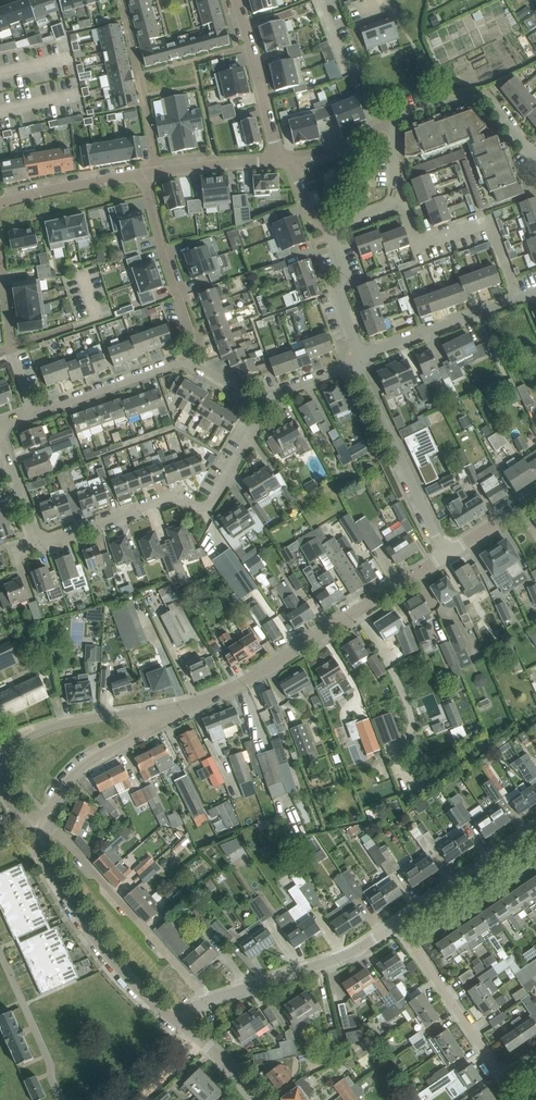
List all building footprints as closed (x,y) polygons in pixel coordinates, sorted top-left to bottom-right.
[(35,21),(28,0),(26,0),(15,4),(21,21),(23,25),(35,21)] [(42,0),(31,0),(29,1),(29,0),(28,0),(35,21),(36,22),(48,18),(47,14),(42,0)] [(47,14),(58,10),(55,0),(42,0),(47,14)] [(71,0),(58,0),(62,12),(74,9),(71,0)] [(74,9),(86,5),(84,0),(71,0),(74,9)] [(131,12),(151,6),(150,0),(128,0),(131,12)] [(199,10),(219,4),(218,0),(196,0),(199,10)] [(276,0),(258,0),(250,3),(253,14),(278,7),(276,0)] [(4,8),(10,25),(21,21),(15,4),(4,8)] [(208,24),(223,20),(219,4),(199,10),(203,26),(208,25),(208,24)] [(155,21),(151,6),(131,12),(135,27),(155,21)] [(0,9),(0,33),(11,29),(10,25),(4,8),(0,9)] [(259,27),(262,40),(288,33),(284,20),(293,17),(291,9),(281,13),(274,15),(276,22),(259,27)] [(383,43),(386,42),(398,38),(391,19),(392,18),(392,17),(376,23),(383,43)] [(210,34),(199,37),(203,51),(230,44),(223,20),(208,24),(208,25),(210,34)] [(135,27),(139,42),(155,38),(155,39),(159,37),(155,21),(135,27)] [(380,44),(383,43),(376,23),(359,29),(360,30),(360,29),(367,49),(380,44)] [(100,40),(123,36),(120,24),(98,29),(98,31),(100,40)] [(52,27),(55,40),(66,38),(65,33),(63,25),(52,27)] [(288,54),(300,50),(298,44),(292,45),(288,33),(262,40),(266,53),(286,48),(288,54)] [(28,38),(31,46),(38,44),(35,36),(28,38)] [(103,52),(125,47),(123,36),(100,40),(103,52)] [(168,45),(172,60),(175,59),(177,59),(178,58),(203,51),(199,37),(174,44),(174,43),(173,44),(171,44),(168,45)] [(22,41),(24,47),(31,46),(28,38),(22,41)] [(157,48),(155,39),(155,38),(139,42),(146,67),(171,60),(172,60),(168,45),(167,46),(157,48)] [(328,41),(319,45),(321,51),(330,47),(328,41)] [(105,64),(128,59),(125,47),(103,52),(105,64)] [(300,50),(288,54),(289,60),(269,65),(272,78),(301,71),(297,58),(302,57),(300,50)] [(108,75),(130,70),(128,59),(105,64),(108,75)] [(223,59),(211,62),(213,71),(226,68),(223,59)] [(214,74),(217,88),(246,81),(242,67),(214,74)] [(338,68),(327,73),(329,79),(330,82),(342,77),(338,68)] [(130,70),(108,75),(111,87),(133,82),(130,70)] [(301,71),(272,78),(275,91),(293,87),(294,94),(307,91),(305,84),(304,84),(301,71)] [(508,99),(522,87),(514,78),(500,89),(508,99)] [(249,94),(246,81),(217,88),(221,101),(249,94)] [(133,82),(111,87),(113,98),(135,94),(133,82)] [(367,98),(362,86),(355,88),(360,100),(367,98)] [(508,99),(516,109),(530,97),(522,87),(508,99)] [(135,94),(113,98),(116,110),(138,105),(136,94),(135,94)] [(187,94),(174,97),(179,124),(201,119),(199,109),(191,110),(187,94)] [(355,95),(343,100),(353,124),(365,119),(355,95)] [(155,118),(157,128),(179,124),(174,97),(161,100),(164,116),(155,118)] [(530,97),(516,109),(524,118),(535,108),(535,104),(530,97)] [(326,100),(320,102),(324,114),(330,112),(326,100)] [(353,124),(343,100),(330,105),(340,129),(353,124)] [(324,114),(320,102),(313,104),(318,117),(324,114)] [(220,107),(222,114),(235,111),(233,104),(220,107)] [(535,126),(535,125),(535,108),(524,118),(527,116),(535,126)] [(493,191),(497,201),(506,198),(507,200),(524,194),(521,185),(518,186),(505,151),(503,152),(497,136),(485,141),(483,135),(480,136),(479,134),(486,128),(470,109),(450,117),(449,114),(417,125),(418,128),(405,133),(404,157),(413,157),(457,141),(458,143),(471,138),(474,145),(471,146),(475,156),(477,156),(490,193),(493,191)] [(136,111),(128,112),(129,119),(138,118),(136,111)] [(236,117),(235,111),(222,114),(224,120),(236,117)] [(294,145),(307,142),(301,118),(302,118),(301,113),(288,116),(286,111),(279,113),(282,126),(289,124),(294,145)] [(301,118),(307,142),(320,138),(314,115),(302,118),(301,118)] [(201,119),(179,124),(185,150),(198,148),(195,132),(204,130),(201,119)] [(239,122),(243,137),(245,137),(247,146),(261,143),(255,119),(239,122)] [(171,153),(185,150),(179,124),(157,128),(159,139),(168,137),(171,153)] [(127,139),(131,160),(143,158),(141,150),(148,149),(146,136),(127,139)] [(116,141),(119,163),(131,160),(127,139),(116,141)] [(107,165),(119,163),(116,141),(104,143),(107,165)] [(107,165),(104,143),(92,145),(96,167),(107,165)] [(92,145),(80,147),(84,169),(96,167),(92,145)] [(70,149),(59,151),(62,172),(74,170),(70,149)] [(27,178),(39,176),(35,153),(35,150),(22,152),(24,159),(27,178)] [(409,169),(412,177),(466,158),(463,150),(409,169)] [(47,151),(35,153),(39,176),(51,174),(47,153),(47,151)] [(62,172),(59,151),(47,153),(51,174),(62,172)] [(16,182),(13,161),(12,159),(0,161),(0,162),(4,184),(16,182)] [(28,180),(27,178),(24,159),(13,161),(16,182),(28,180)] [(484,207),(467,160),(462,161),(479,209),(484,207)] [(429,174),(411,181),(416,193),(433,187),(429,174)] [(262,176),(253,176),(254,196),(270,195),(270,191),(279,190),(278,175),(269,175),(262,176)] [(217,205),(218,205),(231,203),(228,177),(214,178),(217,205)] [(217,205),(214,178),(201,180),(204,209),(218,207),(218,205),(217,205)] [(163,186),(165,193),(163,193),(166,204),(168,204),(170,210),(185,206),(178,182),(163,186)] [(420,205),(425,203),(442,196),(437,198),(433,187),(416,193),(420,205)] [(247,194),(240,195),(241,208),(248,207),(247,194)] [(234,209),(241,208),(240,195),(232,196),(234,209)] [(442,196),(425,203),(429,215),(446,209),(442,196)] [(519,204),(523,216),(535,211),(535,198),(519,204)] [(189,214),(195,213),(194,200),(187,201),(189,214)] [(194,200),(195,213),(202,213),(201,200),(194,200)] [(119,231),(145,224),(141,211),(129,214),(127,204),(108,209),(114,233),(119,231)] [(446,209),(429,215),(433,226),(451,220),(446,209)] [(535,225),(535,211),(523,216),(528,228),(535,225)] [(263,217),(265,224),(277,219),(275,213),(263,217)] [(84,215),(71,217),(76,240),(75,240),(76,242),(90,239),(84,215)] [(76,240),(71,217),(71,218),(71,217),(59,220),(58,220),(63,242),(64,242),(75,240),(76,240)] [(275,239),(300,230),(296,217),(271,226),(275,239)] [(65,247),(64,242),(63,242),(58,220),(48,222),(45,223),(51,250),(65,247)] [(125,255),(139,251),(136,240),(148,237),(145,224),(119,231),(125,255)] [(528,228),(532,239),(527,241),(535,238),(535,225),(528,228)] [(404,228),(392,232),(398,249),(410,245),(404,228)] [(12,250),(21,248),(22,250),(37,247),(33,229),(19,232),(19,230),(9,232),(12,250)] [(236,229),(226,233),(230,245),(240,242),(236,229)] [(300,230),(275,239),(280,251),(277,252),(279,259),(291,255),(289,248),(305,242),(300,230)] [(378,231),(367,235),(373,252),(384,248),(378,231)] [(385,254),(398,249),(392,232),(380,236),(378,231),(384,248),(385,254)] [(367,235),(354,239),(360,257),(373,252),(367,235)] [(197,242),(199,248),(184,254),(188,267),(211,259),(211,258),(207,246),(212,244),(209,238),(197,242)] [(535,251),(535,238),(527,241),(531,253),(535,251)] [(128,267),(134,283),(159,274),(154,261),(143,265),(142,262),(140,255),(126,260),(128,267)] [(216,257),(211,258),(211,259),(188,267),(193,279),(208,274),(210,280),(223,276),(216,257)] [(289,266),(294,279),(311,273),(314,272),(309,259),(289,266)] [(282,262),(272,265),(274,272),(287,267),(285,261),(282,262)] [(37,273),(50,271),(49,264),(36,266),(37,273)] [(501,283),(495,266),(483,270),(489,287),(501,283)] [(477,291),(489,287),(483,270),(471,274),(477,291)] [(38,280),(40,279),(51,278),(50,271),(37,273),(38,280)] [(294,279),(298,290),(316,284),(311,273),(294,279)] [(163,287),(159,274),(134,283),(139,299),(142,306),(155,301),(153,294),(152,291),(163,287)] [(465,296),(477,291),(471,274),(459,279),(461,284),(465,296)] [(40,279),(38,280),(13,283),(15,296),(42,292),(40,279)] [(357,287),(362,299),(379,293),(375,281),(357,287)] [(302,302),(316,297),(320,295),(316,284),(298,290),(302,302)] [(461,284),(449,288),(455,305),(467,301),(465,296),(461,284)] [(228,293),(223,294),(220,287),(199,294),(203,307),(220,301),(220,302),(229,298),(228,293)] [(444,309),(455,305),(449,288),(437,292),(444,309)] [(43,304),(42,292),(15,296),(15,297),(17,308),(43,304)] [(250,292),(242,295),(245,302),(252,299),(250,292)] [(432,314),(444,309),(437,292),(426,296),(432,314)] [(383,305),(379,293),(362,299),(366,311),(383,305)] [(420,318),(432,314),(426,296),(414,301),(420,318)] [(203,307),(208,319),(224,313),(224,314),(234,310),(232,305),(222,309),(220,302),(220,301),(203,307)] [(43,304),(17,308),(19,319),(18,319),(18,320),(40,317),(45,316),(43,304)] [(117,315),(135,310),(133,305),(116,310),(117,315)] [(361,313),(365,325),(382,319),(378,308),(384,306),(383,305),(366,311),(361,313)] [(227,321),(224,314),(224,313),(208,319),(212,332),(228,326),(238,323),(236,318),(227,321)] [(42,329),(40,317),(18,320),(20,332),(42,329)] [(387,331),(382,319),(365,325),(369,337),(387,331)] [(173,342),(166,325),(155,329),(161,347),(173,342)] [(212,332),(216,344),(243,335),(241,330),(231,333),(228,326),(212,332)] [(149,351),(161,347),(155,329),(143,334),(149,351)] [(131,338),(132,341),(137,355),(149,351),(143,334),(131,338)] [(333,351),(327,334),(315,338),(321,355),(333,351)] [(468,334),(455,340),(464,358),(471,354),(475,361),(486,355),(481,344),(474,347),(468,334)] [(243,335),(216,344),(214,345),(217,352),(219,351),(221,356),(243,349),(242,349),(247,347),(245,342),(235,345),(233,338),(243,335)] [(309,359),(321,355),(315,338),(303,342),(309,359)] [(442,363),(449,377),(452,382),(463,376),(456,361),(464,358),(455,340),(443,347),(449,360),(442,363)] [(139,358),(137,355),(132,341),(120,345),(126,362),(139,358)] [(311,364),(309,359),(303,342),(304,347),(293,351),(299,369),(311,364)] [(108,349),(114,367),(126,362),(120,345),(108,349)] [(228,359),(230,367),(252,359),(257,357),(255,352),(245,356),(243,349),(221,356),(223,361),(228,359)] [(287,373),(299,369),(293,351),(281,356),(287,373)] [(442,379),(430,351),(416,357),(424,375),(431,372),(436,381),(442,379)] [(90,356),(96,373),(108,369),(102,352),(90,356)] [(84,378),(96,373),(90,356),(77,360),(84,378)] [(281,356),(269,360),(275,377),(287,373),(281,356)] [(260,371),(267,368),(265,363),(255,367),(252,359),(230,367),(232,372),(237,370),(240,378),(260,371)] [(73,382),(66,364),(65,360),(52,365),(58,382),(70,378),(72,382),(73,382)] [(77,360),(66,364),(73,382),(84,378),(77,360)] [(406,361),(392,367),(401,387),(407,384),(409,388),(416,385),(406,361)] [(47,386),(58,382),(52,365),(40,369),(47,386)] [(392,367),(378,373),(388,397),(395,394),(396,397),(404,394),(401,387),(392,367)] [(495,372),(492,380),(499,383),(502,375),(495,372)] [(182,411),(187,402),(196,386),(185,379),(184,380),(178,376),(169,390),(176,394),(176,395),(183,399),(178,408),(182,411)] [(449,377),(443,380),(450,394),(456,391),(452,382),(449,377)] [(6,380),(0,382),(0,383),(2,387),(0,388),(0,405),(14,400),(8,385),(6,380)] [(424,402),(431,398),(424,384),(416,388),(424,402)] [(524,384),(516,387),(525,406),(532,402),(524,384)] [(193,406),(188,414),(185,419),(190,422),(196,412),(207,392),(196,386),(187,402),(193,406)] [(331,390),(324,393),(334,416),(352,408),(349,400),(345,391),(344,391),(341,393),(340,388),(334,386),(330,387),(331,390)] [(154,410),(157,418),(168,414),(159,389),(146,394),(152,410),(154,410)] [(198,426),(202,428),(216,404),(209,400),(212,396),(207,392),(196,412),(203,417),(198,426)] [(134,398),(140,415),(141,419),(154,415),(152,410),(146,394),(134,398)] [(122,402),(127,416),(128,419),(140,415),(134,398),(122,402)] [(121,399),(108,403),(115,421),(127,416),(122,402),(121,399)] [(303,406),(299,408),(314,435),(320,431),(322,434),(329,430),(313,400),(308,403),(307,400),(301,403),(303,406)] [(108,403),(96,408),(102,425),(115,421),(108,403)] [(227,411),(216,404),(202,428),(206,431),(212,422),(218,426),(227,411)] [(96,408),(83,412),(90,429),(102,425),(96,408)] [(223,429),(230,433),(239,418),(227,411),(218,426),(213,435),(218,438),(223,429)] [(83,432),(90,429),(83,412),(71,417),(79,441),(85,439),(83,432)] [(425,418),(419,421),(410,426),(414,434),(429,427),(425,418)] [(305,439),(294,420),(272,432),(283,451),(294,445),(301,457),(310,451),(304,440),(305,439)] [(20,434),(25,450),(47,442),(42,427),(20,434)] [(438,452),(427,427),(414,434),(404,439),(404,440),(405,439),(405,438),(413,434),(419,446),(413,449),(415,452),(411,453),(411,454),(412,456),(425,484),(426,485),(438,479),(428,457),(438,452)] [(70,439),(74,438),(71,429),(60,433),(61,436),(49,440),(51,447),(55,445),(71,440),(70,439)] [(487,439),(496,452),(508,444),(500,431),(487,439)] [(521,436),(513,439),(519,451),(527,448),(521,436)] [(186,438),(180,440),(184,450),(189,448),(190,448),(186,438)] [(353,461),(350,456),(347,450),(341,439),(333,443),(339,455),(337,456),(343,467),(353,461)] [(73,447),(71,440),(55,445),(58,453),(73,447)] [(362,441),(347,450),(350,456),(366,448),(362,441)] [(45,455),(24,462),(30,478),(52,470),(49,461),(52,454),(58,453),(55,445),(51,447),(50,447),(43,449),(45,455)] [(371,445),(366,448),(350,456),(353,461),(373,450),(371,445)] [(92,448),(83,451),(86,460),(99,455),(98,451),(93,453),(92,448)] [(193,476),(206,472),(200,455),(192,458),(189,448),(184,450),(187,460),(193,476)] [(163,449),(157,451),(159,458),(165,456),(163,449)] [(524,458),(528,464),(535,477),(535,451),(524,458)] [(171,454),(175,464),(181,481),(193,476),(187,460),(180,462),(177,452),(171,454)] [(108,455),(103,457),(106,466),(111,464),(108,455)] [(141,470),(138,460),(136,455),(131,457),(136,472),(142,489),(154,484),(148,468),(141,470)] [(169,485),(161,463),(154,466),(150,456),(145,458),(148,468),(154,484),(162,481),(164,487),(169,485)] [(159,459),(161,463),(169,485),(181,481),(175,464),(168,467),(165,457),(159,459)] [(535,479),(535,477),(528,464),(524,458),(523,459),(524,460),(518,464),(514,458),(506,463),(510,469),(503,473),(516,492),(535,479)] [(473,486),(479,482),(480,482),(476,475),(471,464),(464,467),(473,486)] [(120,467),(124,477),(124,476),(130,493),(142,489),(136,472),(129,475),(125,465),(120,467)] [(493,465),(476,475),(480,482),(479,482),(485,493),(492,504),(506,496),(494,477),(499,474),(493,465)] [(280,487),(267,466),(255,474),(268,494),(280,487)] [(103,467),(96,470),(102,485),(90,490),(96,506),(96,508),(110,504),(106,493),(111,491),(103,467)] [(132,498),(130,493),(124,476),(124,477),(116,479),(113,469),(108,471),(118,500),(123,499),(124,501),(132,498)] [(69,470),(63,472),(65,479),(72,476),(69,470)] [(69,488),(65,479),(63,472),(56,475),(61,490),(69,488)] [(256,502),(268,494),(255,474),(243,481),(256,502)] [(452,475),(439,482),(443,489),(456,483),(452,475)] [(72,476),(65,479),(69,488),(70,492),(76,489),(72,476)] [(45,478),(32,483),(34,489),(47,485),(45,478)] [(314,480),(304,486),(308,494),(318,488),(314,480)] [(350,481),(343,485),(346,489),(353,485),(350,481)] [(287,486),(281,490),(290,503),(295,500),(287,486)] [(76,492),(83,511),(96,506),(90,490),(89,488),(76,492)] [(456,492),(459,498),(466,512),(469,510),(473,519),(487,510),(477,494),(470,498),(463,488),(456,492)] [(52,500),(58,517),(59,519),(72,515),(65,495),(52,500)] [(45,522),(58,517),(52,500),(52,498),(38,503),(45,522)] [(466,512),(459,498),(446,506),(451,513),(450,514),(452,517),(450,518),(450,520),(453,525),(455,526),(457,525),(459,528),(473,519),(469,510),(466,512)] [(402,525),(392,531),(400,546),(407,557),(418,550),(407,533),(413,529),(407,519),(399,502),(392,506),(400,522),(402,525)] [(268,519),(259,504),(252,508),(262,523),(268,519)] [(235,507),(230,510),(245,533),(252,528),(258,534),(265,529),(256,515),(251,518),(242,506),(239,508),(238,506),(235,507)] [(9,521),(4,509),(0,510),(0,525),(9,521)] [(245,533),(230,510),(224,514),(223,517),(224,518),(221,520),(229,533),(224,537),(234,551),(241,546),(238,538),(245,533)] [(348,514),(339,520),(355,545),(364,539),(348,514)] [(365,516),(355,523),(373,551),(383,544),(365,516)] [(0,525),(0,539),(14,534),(9,521),(0,525)] [(165,541),(170,557),(175,571),(176,571),(174,565),(182,563),(181,559),(196,554),(189,536),(188,536),(184,527),(175,531),(174,527),(167,530),(171,539),(165,541)] [(396,565),(407,557),(400,546),(392,531),(384,536),(388,543),(384,546),(396,565)] [(147,562),(163,556),(154,532),(148,534),(149,537),(140,541),(147,562)] [(305,536),(296,541),(299,547),(299,546),(309,562),(325,553),(325,552),(321,546),(312,532),(305,536)] [(111,545),(118,566),(134,561),(125,536),(119,538),(120,542),(111,545)] [(362,565),(349,544),(344,536),(338,540),(344,550),(365,584),(376,577),(366,562),(362,565)] [(334,538),(321,546),(325,552),(325,553),(351,593),(364,585),(334,538)] [(505,567),(503,568),(511,580),(524,572),(517,561),(518,560),(514,552),(513,552),(506,540),(503,542),(503,541),(493,548),(505,567)] [(295,559),(290,552),(291,552),(293,552),(294,551),(295,551),(296,551),(297,550),(297,549),(298,548),(299,547),(296,541),(280,551),(288,564),(295,559)] [(98,546),(82,552),(89,570),(97,568),(98,571),(104,568),(107,579),(108,579),(113,577),(114,577),(110,560),(103,562),(98,546)] [(493,548),(483,554),(484,554),(481,556),(489,568),(488,568),(493,575),(490,577),(498,588),(511,580),(503,568),(505,567),(493,548)] [(223,576),(235,593),(240,599),(256,588),(232,552),(214,564),(216,566),(223,576)] [(259,553),(251,558),(255,564),(262,559),(259,553)] [(57,561),(64,582),(67,588),(75,585),(77,589),(89,585),(83,569),(76,572),(70,556),(57,561)] [(168,573),(175,571),(170,557),(163,560),(168,573)] [(141,560),(133,562),(138,578),(146,575),(141,560)] [(455,573),(467,591),(464,592),(468,598),(478,591),(479,594),(485,590),(477,576),(481,574),(476,563),(469,568),(468,565),(464,568),(462,568),(460,568),(457,570),(457,572),(455,573)] [(334,604),(325,589),(315,573),(310,565),(302,570),(312,587),(312,588),(312,589),(312,590),(312,591),(324,610),(334,604)] [(223,576),(216,566),(204,569),(206,580),(223,576)] [(46,567),(32,572),(40,594),(46,591),(50,602),(64,597),(58,581),(52,583),(46,567)] [(315,573),(325,589),(334,604),(345,597),(335,583),(328,571),(323,574),(320,569),(315,573)] [(294,573),(288,577),(297,591),(303,587),(294,573)] [(0,593),(0,599),(4,610),(12,607),(11,604),(20,601),(21,604),(29,601),(20,577),(13,580),(14,582),(4,585),(6,591),(0,593)] [(452,596),(460,616),(463,624),(470,621),(464,606),(458,592),(456,593),(446,578),(432,586),(431,590),(432,590),(440,604),(452,596)] [(301,604),(291,588),(286,580),(280,584),(305,623),(315,616),(305,602),(301,604)] [(305,623),(280,584),(274,587),(290,611),(285,614),(294,629),(305,623)] [(197,636),(180,605),(170,585),(158,591),(166,606),(167,605),(170,611),(161,616),(177,647),(197,636)] [(528,588),(535,605),(535,604),(535,586),(535,585),(528,588)] [(241,614),(247,610),(240,599),(235,593),(229,598),(241,614)] [(430,611),(421,594),(404,605),(413,621),(412,622),(420,643),(429,640),(422,624),(432,618),(429,612),(430,611)] [(147,643),(131,600),(111,608),(126,650),(147,643)] [(34,620),(42,618),(37,601),(28,604),(34,620)] [(503,602),(496,605),(503,622),(511,619),(503,602)] [(281,636),(282,635),(272,619),(269,621),(258,605),(251,610),(272,642),(275,639),(277,640),(281,638),(281,636)] [(394,611),(373,624),(384,641),(396,633),(405,656),(418,650),(408,625),(405,627),(394,611)] [(245,638),(240,641),(250,657),(255,654),(254,653),(261,649),(253,637),(255,635),(246,620),(238,625),(245,638)] [(445,629),(456,652),(466,648),(456,624),(445,629)] [(245,661),(250,657),(240,641),(235,644),(227,633),(219,638),(228,652),(224,655),(231,666),(238,662),(238,663),(245,659),(245,661)] [(368,655),(357,639),(341,648),(352,665),(368,655)] [(5,652),(12,666),(19,662),(9,642),(0,646),(0,655),(5,652)] [(450,666),(458,663),(448,642),(441,645),(450,666)] [(215,643),(210,647),(214,654),(218,652),(219,649),(215,643)] [(87,646),(86,661),(94,662),(95,647),(87,646)] [(377,677),(386,671),(376,655),(367,660),(377,677)] [(187,666),(194,682),(210,674),(207,668),(214,665),(210,656),(203,659),(187,666)] [(344,674),(334,659),(316,671),(323,682),(316,687),(325,709),(335,705),(329,689),(338,684),(344,694),(352,688),(343,674),(344,674)] [(170,685),(164,669),(161,670),(159,664),(140,671),(146,688),(152,686),(154,691),(170,685)] [(111,682),(115,697),(133,691),(126,667),(118,670),(121,679),(111,682)] [(315,690),(303,669),(278,684),(287,698),(303,689),(306,695),(315,690)] [(102,672),(101,690),(108,690),(109,673),(102,672)] [(79,684),(66,686),(69,704),(92,700),(88,674),(78,675),(79,684)] [(48,696),(38,677),(0,695),(0,719),(48,696)] [(285,722),(271,689),(260,694),(267,710),(270,708),(277,725),(285,722)] [(487,698),(479,701),(482,707),(490,704),(487,698)] [(453,703),(445,706),(453,727),(461,723),(453,703)] [(234,707),(216,714),(223,730),(241,723),(234,707)] [(391,712),(373,719),(376,727),(382,745),(401,738),(391,712)] [(216,714),(202,720),(208,735),(210,735),(213,743),(226,738),(223,730),(216,714)] [(359,720),(355,722),(360,737),(368,757),(374,755),(373,751),(380,748),(369,717),(359,720)] [(436,733),(448,729),(444,721),(433,725),(436,733)] [(300,757),(310,753),(315,751),(305,724),(290,729),(300,757)] [(202,747),(193,730),(180,737),(184,745),(183,745),(184,746),(182,746),(190,763),(205,755),(201,748),(202,747)] [(529,737),(525,731),(518,735),(523,742),(529,737)] [(473,735),(461,741),(463,745),(475,739),(473,735)] [(274,751),(275,753),(280,765),(288,763),(284,753),(280,738),(270,741),(274,751)] [(247,750),(241,752),(245,763),(250,761),(253,768),(261,765),(258,756),(257,756),(252,740),(244,743),(247,750)] [(149,752),(150,753),(160,774),(175,766),(164,744),(149,752)] [(258,756),(261,765),(268,787),(285,781),(280,766),(280,765),(275,753),(274,751),(258,756)] [(160,774),(150,753),(149,752),(134,759),(145,781),(160,774)] [(245,763),(241,752),(229,757),(243,796),(256,792),(245,763)] [(534,779),(535,778),(535,768),(526,753),(520,758),(534,779)] [(211,758),(202,763),(211,782),(221,777),(211,758)] [(534,779),(520,758),(509,766),(514,771),(517,769),(527,784),(534,779)] [(123,765),(108,772),(114,785),(118,794),(132,787),(127,778),(129,778),(123,765)] [(108,772),(93,779),(100,792),(101,792),(102,794),(96,799),(106,810),(114,818),(116,820),(120,817),(117,809),(107,799),(118,794),(114,785),(108,772)] [(489,779),(491,781),(502,798),(510,793),(497,774),(489,779)] [(193,819),(206,813),(186,775),(174,781),(193,819)] [(493,804),(484,810),(497,829),(510,821),(501,807),(500,807),(497,802),(502,798),(491,781),(482,787),(493,804)] [(151,785),(142,789),(148,803),(150,807),(155,816),(163,813),(164,812),(151,785)] [(521,793),(530,807),(535,803),(535,791),(532,786),(521,793)] [(142,789),(130,795),(137,808),(142,806),(148,803),(142,789)] [(519,815),(530,807),(521,793),(510,801),(519,815)] [(78,800),(72,815),(84,821),(88,812),(95,815),(98,808),(78,800)] [(208,810),(212,817),(220,814),(227,828),(239,823),(228,800),(208,810)] [(462,803),(456,807),(464,819),(470,815),(463,804),(462,803)] [(103,817),(108,813),(103,807),(98,812),(103,817)] [(448,835),(452,841),(461,854),(474,845),(464,832),(461,827),(467,823),(464,819),(456,807),(449,812),(459,827),(448,835)] [(484,838),(497,829),(484,810),(472,819),(484,838)] [(72,815),(65,831),(77,836),(79,831),(84,833),(86,832),(90,824),(84,821),(72,815)] [(179,817),(169,822),(173,830),(183,825),(179,817)] [(258,822),(260,831),(270,829),(269,820),(258,822)] [(422,822),(416,826),(428,845),(434,841),(422,822)] [(356,826),(347,831),(350,835),(359,830),(356,826)] [(424,852),(425,851),(431,847),(431,846),(430,847),(428,845),(416,826),(410,830),(424,852)] [(118,833),(102,847),(107,853),(123,839),(118,833)] [(452,841),(448,835),(441,839),(440,842),(438,841),(436,843),(435,842),(435,843),(435,844),(436,844),(448,863),(461,854),(452,841)] [(79,836),(76,844),(77,844),(84,851),(83,852),(89,858),(95,853),(79,836)] [(372,839),(363,845),(367,851),(368,851),(376,845),(372,839)] [(179,843),(173,848),(177,852),(183,846),(179,843)] [(368,851),(367,851),(378,867),(379,867),(380,866),(387,876),(388,875),(388,876),(394,872),(382,854),(379,849),(376,845),(368,851)] [(243,848),(235,854),(238,858),(246,853),(243,848)] [(115,866),(119,863),(122,860),(112,849),(105,855),(104,853),(93,863),(105,876),(115,866)] [(388,850),(382,854),(394,872),(400,868),(388,850)] [(426,853),(413,862),(415,865),(425,879),(437,870),(426,853)] [(133,869),(139,876),(155,862),(148,855),(133,869)] [(412,860),(400,868),(412,887),(425,879),(415,865),(413,862),(412,860)] [(161,869),(155,862),(139,876),(138,877),(144,884),(161,869)] [(27,876),(22,863),(0,873),(0,888),(27,876)] [(119,863),(115,866),(105,876),(116,888),(126,879),(125,877),(132,870),(128,865),(124,868),(119,863)] [(355,893),(356,893),(361,889),(348,869),(342,874),(355,893)] [(350,897),(352,901),(358,897),(356,893),(355,893),(342,874),(334,880),(347,899),(350,897)] [(387,876),(375,884),(389,903),(401,895),(388,876),(388,875),(387,876)] [(27,876),(0,888),(0,902),(33,888),(27,876)] [(524,886),(534,901),(535,904),(535,881),(534,878),(524,886)] [(211,882),(206,886),(211,892),(216,888),(211,882)] [(303,895),(312,908),(318,904),(317,902),(320,899),(315,892),(316,890),(311,882),(308,882),(299,888),(303,895)] [(367,898),(376,912),(389,903),(375,884),(363,892),(367,898)] [(124,898),(135,911),(152,896),(147,890),(144,892),(138,885),(124,898)] [(535,904),(534,901),(524,886),(513,893),(527,915),(533,911),(530,908),(535,904)] [(33,888),(0,902),(0,903),(2,903),(3,906),(2,906),(4,912),(5,915),(38,900),(33,888)] [(180,890),(163,905),(169,912),(187,898),(180,890)] [(513,893),(502,901),(512,916),(520,928),(526,924),(522,919),(527,915),(513,893)] [(298,899),(306,911),(307,912),(312,908),(303,895),(298,899)] [(157,902),(152,896),(135,911),(147,923),(161,911),(155,904),(157,902)] [(260,896),(254,900),(267,919),(273,915),(260,896)] [(44,912),(38,900),(5,915),(7,915),(8,917),(7,918),(9,924),(10,927),(44,912)] [(262,923),(267,919),(254,900),(247,905),(259,921),(247,929),(253,937),(262,951),(275,942),(265,929),(262,923)] [(352,901),(340,909),(352,928),(365,919),(356,906),(352,901)] [(520,928),(512,916),(502,901),(491,908),(502,923),(508,919),(516,930),(520,928)] [(480,915),(491,931),(494,935),(505,928),(502,923),(491,908),(480,915)] [(331,923),(340,937),(352,928),(340,909),(339,909),(337,911),(334,910),(331,912),(331,915),(332,916),(328,918),(331,923)] [(294,920),(307,939),(320,931),(311,917),(310,917),(307,912),(306,911),(294,920)] [(14,929),(12,930),(15,936),(15,938),(14,938),(14,940),(49,924),(44,912),(10,927),(11,927),(12,927),(14,929)] [(294,948),(307,939),(294,920),(291,915),(279,923),(286,934),(285,934),(294,948)] [(486,934),(491,931),(480,915),(469,923),(478,935),(484,931),(486,934)] [(170,919),(157,930),(195,973),(216,954),(205,942),(200,936),(191,943),(170,919)] [(205,932),(212,926),(210,924),(209,925),(204,919),(198,924),(205,932)] [(240,946),(249,959),(262,951),(253,937),(247,929),(238,935),(231,927),(225,931),(215,920),(210,924),(212,926),(230,947),(227,943),(234,937),(236,940),(240,946)] [(469,923),(458,930),(472,950),(483,942),(478,935),(469,923)] [(56,926),(19,943),(22,948),(25,955),(25,956),(62,939),(56,926)] [(458,930),(448,937),(460,955),(466,951),(470,951),(472,950),(458,930)] [(494,936),(490,939),(494,945),(499,942),(494,936)] [(453,959),(460,955),(448,937),(436,945),(445,957),(447,960),(452,957),(453,959)] [(29,959),(27,959),(30,966),(30,967),(31,969),(68,952),(62,939),(25,956),(26,957),(27,956),(29,959)] [(74,965),(68,952),(31,969),(33,969),(34,972),(33,972),(36,979),(37,981),(74,965)] [(388,979),(391,976),(395,981),(407,972),(395,954),(377,965),(385,976),(381,979),(389,992),(397,1003),(404,998),(395,986),(388,979)] [(482,961),(487,967),(496,961),(491,955),(482,961)] [(514,973),(519,970),(522,968),(515,959),(509,963),(506,958),(504,959),(510,967),(514,973)] [(498,975),(510,967),(504,959),(493,968),(498,975)] [(472,968),(477,974),(485,969),(480,962),(472,968)] [(525,966),(533,978),(535,976),(535,972),(530,963),(525,966)] [(74,965),(37,981),(37,982),(39,981),(40,984),(39,985),(42,992),(42,993),(41,994),(41,995),(79,978),(74,965)] [(522,968),(519,970),(527,982),(533,978),(525,966),(522,968)] [(388,993),(376,977),(372,980),(365,969),(354,977),(362,989),(366,995),(375,989),(381,998),(388,993)] [(459,977),(463,984),(474,976),(470,970),(459,977)] [(522,985),(527,982),(519,970),(514,973),(522,985)] [(366,995),(362,989),(354,977),(343,984),(355,1003),(366,995)] [(468,992),(476,1004),(489,995),(481,983),(468,992)] [(528,994),(523,987),(512,994),(517,1002),(528,994)] [(305,992),(295,999),(309,1020),(309,1023),(311,1022),(307,1017),(321,1007),(313,997),(310,999),(305,992)] [(389,992),(388,993),(381,998),(388,1008),(397,1003),(389,992)] [(417,1015),(431,1006),(422,993),(411,1001),(407,996),(397,1003),(388,1008),(381,1013),(387,1022),(405,1009),(412,1019),(417,1015)] [(493,1000),(489,995),(476,1004),(485,1016),(507,1001),(502,994),(493,1000)] [(301,1028),(309,1023),(309,1020),(295,999),(285,1006),(289,1013),(286,1015),(292,1024),(289,1026),(292,1031),(300,1026),(301,1028)] [(516,1029),(524,1041),(535,1033),(535,1026),(533,1021),(535,1019),(535,1006),(533,1002),(527,1007),(532,1014),(524,1019),(526,1022),(516,1029)] [(439,1019),(431,1006),(417,1015),(426,1028),(439,1019)] [(253,1009),(243,1016),(255,1034),(268,1025),(261,1014),(258,1016),(253,1009)] [(17,1065),(33,1058),(23,1037),(25,1036),(22,1029),(20,1030),(11,1011),(0,1016),(0,1028),(17,1065)] [(355,1013),(340,1017),(343,1029),(358,1026),(355,1013)] [(489,1022),(493,1028),(505,1020),(500,1013),(489,1022)] [(255,1034),(243,1016),(232,1023),(237,1030),(234,1032),(241,1043),(255,1034)] [(331,1046),(339,1044),(336,1029),(328,1031),(331,1046)] [(438,1054),(442,1052),(455,1042),(447,1029),(429,1041),(438,1054)] [(509,1052),(524,1041),(516,1029),(501,1039),(509,1052)] [(412,1045),(424,1037),(420,1030),(408,1039),(412,1045)] [(363,1039),(361,1031),(346,1034),(348,1043),(363,1039)] [(428,1043),(424,1037),(412,1045),(416,1051),(428,1043)] [(294,1038),(286,1040),(290,1057),(298,1056),(294,1038)] [(269,1062),(271,1062),(290,1057),(286,1040),(278,1042),(280,1047),(266,1050),(267,1052),(269,1062)] [(455,1042),(442,1052),(438,1054),(447,1067),(464,1055),(455,1042)] [(266,1063),(269,1062),(267,1052),(252,1056),(255,1066),(266,1063)] [(269,1062),(266,1063),(272,1071),(267,1075),(273,1084),(273,1086),(275,1088),(278,1089),(281,1087),(281,1085),(290,1079),(292,1071),(287,1065),(278,1063),(274,1065),(271,1062),(269,1062)] [(451,1083),(459,1095),(475,1084),(477,1082),(481,1080),(471,1065),(458,1074),(460,1077),(451,1083)] [(426,1081),(430,1086),(449,1073),(445,1066),(432,1075),(433,1076),(426,1081)] [(190,1089),(197,1095),(210,1082),(199,1070),(181,1088),(186,1093),(190,1089)] [(430,1086),(417,1095),(421,1099),(427,1099),(430,1098),(429,1096),(453,1079),(449,1073),(430,1086)] [(33,1099),(39,1099),(46,1097),(36,1076),(26,1080),(24,1081),(33,1099)] [(282,1099),(283,1099),(306,1099),(305,1097),(312,1092),(309,1088),(310,1086),(307,1082),(305,1082),(302,1079),(293,1085),(294,1086),(295,1085),(297,1088),(282,1099)] [(334,1086),(340,1095),(350,1088),(343,1079),(334,1086)] [(210,1082),(197,1095),(202,1099),(215,1099),(222,1093),(210,1082)] [(350,1088),(340,1095),(344,1099),(358,1099),(359,1099),(350,1088)] [(487,1088),(472,1099),(495,1099),(487,1088)] [(170,1097),(165,1091),(154,1099),(166,1099),(170,1097)]
